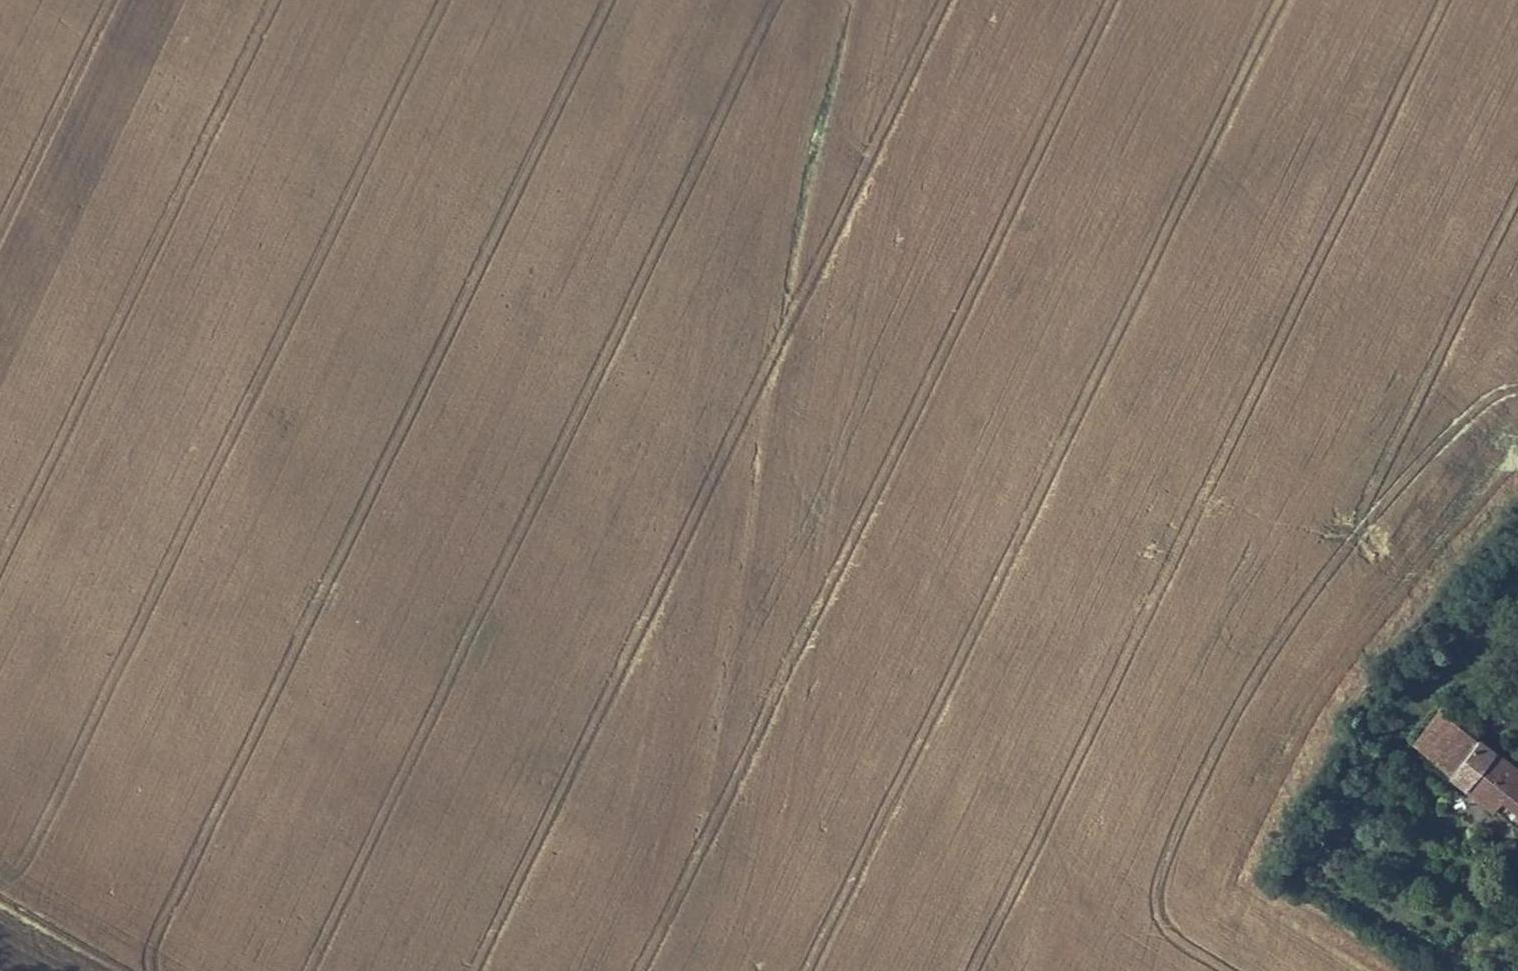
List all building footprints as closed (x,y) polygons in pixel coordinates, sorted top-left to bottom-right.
[(1423,712),(1390,760),(1511,845),(1517,836),(1517,779),(1423,712)]
